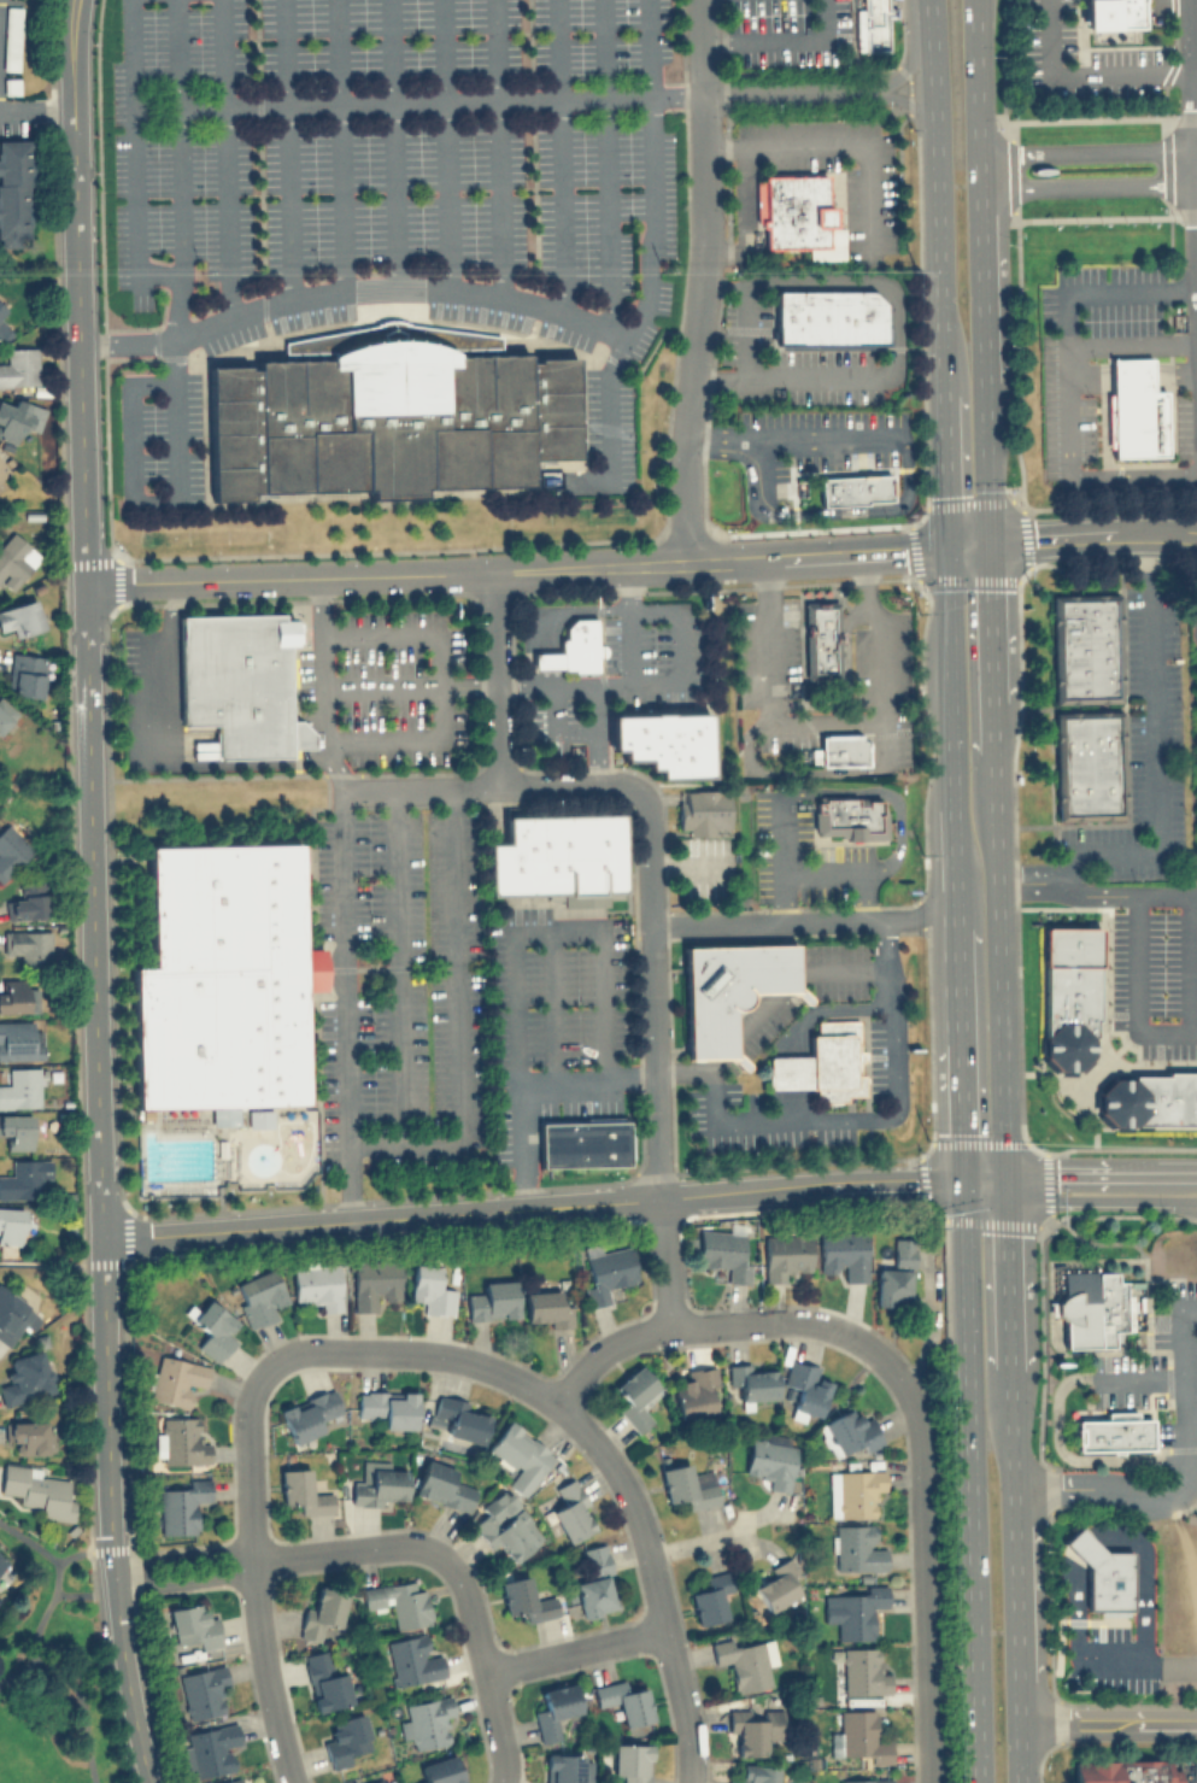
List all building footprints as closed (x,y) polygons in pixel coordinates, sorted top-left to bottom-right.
[(863,8),(863,0),(886,0),(886,6),(894,6),(894,17),(886,17),(887,49),(856,51),(856,8),(863,8)] [(1084,28),(1083,0),(1139,0),(1139,27),(1084,28)] [(17,71),(1,70),(5,6),(20,7),(17,71)] [(2,94),(1,78),(18,77),(18,94),(2,94)] [(0,139),(0,246),(29,246),(29,139),(0,139)] [(753,180),(762,180),(762,175),(826,174),(826,206),(829,205),(831,225),(843,225),(843,258),(808,259),(808,247),(763,248),(763,227),(759,227),(759,221),(755,221),(753,180)] [(775,291),(872,289),(885,305),(885,344),(776,344),(775,291)] [(379,321),(403,319),(403,322),(406,321),(406,323),(500,335),(500,354),(526,353),(526,357),(575,356),(577,456),(530,457),(530,485),(424,487),(424,495),(366,497),(365,489),(250,492),(250,500),(211,502),(207,365),(254,364),(254,360),(283,360),(282,341),(374,324),(374,322),(379,322),(379,321)] [(5,347),(5,362),(0,362),(0,385),(36,385),(36,347),(5,347)] [(1109,357),(1149,356),(1150,391),(1162,389),(1164,454),(1113,457),(1113,447),(1107,447),(1104,394),(1110,393),(1109,357)] [(16,395),(11,406),(0,401),(0,436),(14,444),(23,428),(33,433),(45,410),(16,395)] [(8,468),(0,459),(0,475),(8,468)] [(818,476),(890,471),(891,500),(820,505),(818,476)] [(11,530),(0,543),(0,579),(11,588),(40,556),(11,530)] [(1051,594),(1115,593),(1119,700),(1054,703),(1051,594)] [(10,627),(12,635),(42,626),(34,598),(0,608),(0,630),(10,627)] [(841,629),(843,640),(838,640),(839,686),(804,687),(803,600),(838,599),(838,629),(841,629)] [(178,614),(281,611),(281,617),(293,617),(294,643),(287,643),(289,719),(299,719),(312,732),(313,745),(289,746),(289,753),(217,756),(216,721),(181,721),(178,614)] [(598,641),(599,641),(602,643),(604,644),(604,646),(605,649),(605,650),(604,652),(602,653),(600,655),(598,656),(595,656),(597,669),(570,670),(570,667),(532,668),(532,650),(559,650),(558,637),(564,637),(564,626),(571,616),(594,616),(595,641),(598,641)] [(40,697),(43,656),(11,652),(7,693),(40,697)] [(14,721),(4,694),(0,696),(0,726),(14,721)] [(1054,711),(1119,709),(1121,817),(1057,819),(1054,711)] [(708,710),(710,775),(656,776),(656,768),(645,768),(645,758),(621,759),(620,749),(610,749),(609,712),(708,710)] [(810,764),(810,747),(818,747),(818,733),(859,732),(867,740),(867,763),(810,764)] [(683,790),(727,788),(727,826),(711,826),(712,833),(687,833),(687,827),(677,827),(677,802),(683,802),(683,790)] [(839,835),(839,832),(816,833),(816,829),(812,829),(812,810),(816,810),(815,797),(867,796),(867,798),(880,798),(880,810),(886,810),(886,837),(846,838),(846,834),(839,835)] [(487,843),(488,893),(620,887),(618,815),(505,817),(506,841),(487,843)] [(1,881),(33,849),(5,822),(0,827),(0,880),(1,881)] [(300,948),(323,948),(324,987),(301,989),(305,1102),(135,1108),(130,967),(153,967),(149,849),(297,844),(300,948)] [(45,884),(20,884),(20,897),(5,897),(5,917),(45,917),(45,884)] [(1090,1055),(1075,1069),(1056,1069),(1043,1056),(1041,1036),(1044,1033),(1043,926),(1096,926),(1097,1020),(1093,1020),(1093,1037),(1090,1037),(1090,1055)] [(49,929),(1,929),(1,952),(17,952),(17,966),(49,966),(49,929)] [(749,991),(749,995),(749,999),(747,1003),(744,1005),(740,1008),(737,1009),(733,1008),(733,1038),(734,1056),(716,1056),(683,1057),(681,946),(794,943),(794,970),(796,990),(776,990),(749,991)] [(25,978),(4,978),(4,991),(0,991),(0,1011),(34,1011),(34,990),(25,990),(25,978)] [(37,1058),(37,1020),(0,1020),(0,1058),(37,1058)] [(864,1061),(858,1061),(858,1073),(862,1073),(863,1095),(844,1095),(844,1101),(814,1101),(814,1085),(790,1086),(765,1086),(765,1055),(788,1055),(809,1055),(809,1034),(815,1034),(815,1020),(857,1020),(858,1050),(864,1050),(864,1061)] [(37,1067),(6,1067),(6,1083),(0,1083),(0,1108),(37,1108),(37,1067)] [(1164,1071),(1196,1071),(1196,1123),(1134,1124),(1132,1125),(1111,1125),(1098,1112),(1098,1092),(1111,1078),(1131,1078),(1131,1074),(1164,1074),(1164,1071)] [(30,1113),(0,1113),(0,1142),(30,1142),(30,1113)] [(626,1120),(627,1165),(538,1166),(536,1122),(626,1120)] [(40,1196),(40,1181),(48,1181),(48,1159),(12,1159),(12,1173),(0,1173),(0,1196),(40,1196)] [(20,1243),(22,1207),(0,1206),(0,1243),(20,1243)] [(726,1281),(750,1283),(751,1261),(740,1260),(743,1230),(729,1228),(729,1231),(698,1228),(696,1265),(727,1267),(726,1281)] [(866,1231),(818,1231),(818,1268),(841,1268),(841,1280),(866,1280),(866,1231)] [(763,1234),(764,1280),(787,1280),(787,1268),(810,1268),(809,1234),(763,1234)] [(891,1267),(875,1267),(875,1304),(910,1304),(911,1237),(891,1237),(891,1267)] [(610,1303),(608,1285),(635,1281),(629,1247),(600,1250),(599,1243),(581,1245),(589,1306),(610,1303)] [(352,1309),(375,1309),(375,1297),(398,1297),(398,1262),(352,1262),(352,1309)] [(340,1309),(339,1263),(292,1265),(293,1301),(319,1301),(319,1310),(340,1309)] [(422,1312),(452,1314),(454,1289),(440,1288),(441,1266),(412,1263),(410,1298),(423,1300),(422,1312)] [(233,1283),(248,1327),(277,1316),(272,1304),(284,1301),(272,1268),(233,1283)] [(1062,1271),(1095,1269),(1095,1272),(1142,1271),(1144,1329),(1117,1330),(1119,1339),(1111,1339),(1111,1345),(1064,1347),(1063,1319),(1060,1316),(1057,1313),(1056,1309),(1055,1304),(1057,1301),(1060,1297),(1063,1295),(1062,1271)] [(468,1319),(516,1316),(514,1279),(480,1281),(481,1294),(467,1295),(468,1319)] [(23,1325),(31,1331),(42,1314),(0,1285),(0,1341),(8,1347),(23,1325)] [(570,1324),(570,1303),(559,1303),(559,1290),(523,1291),(524,1326),(570,1324)] [(213,1360),(241,1326),(209,1297),(190,1319),(207,1333),(196,1345),(213,1360)] [(41,1348),(4,1359),(10,1382),(0,1384),(0,1401),(1,1406),(53,1392),(41,1348)] [(207,1365),(158,1354),(147,1398),(186,1407),(190,1385),(203,1388),(207,1365)] [(775,1400),(774,1362),(728,1365),(729,1386),(741,1386),(743,1402),(775,1400)] [(786,1397),(792,1397),(792,1417),(823,1417),(822,1379),(818,1379),(818,1362),(785,1363),(786,1397)] [(635,1432),(653,1418),(641,1403),(659,1389),(639,1363),(611,1385),(622,1398),(614,1404),(635,1432)] [(676,1418),(714,1412),(709,1386),(718,1385),(715,1365),(685,1369),(686,1380),(671,1383),(676,1418)] [(292,1442),(321,1431),(317,1420),(341,1412),(333,1388),(278,1407),(292,1442)] [(415,1391),(357,1390),(357,1417),(383,1417),(383,1429),(415,1429),(415,1391)] [(427,1429),(482,1442),(488,1415),(468,1410),(470,1402),(435,1392),(427,1429)] [(882,1443),(872,1414),(858,1420),(853,1408),(822,1421),(835,1454),(859,1444),(863,1451),(882,1443)] [(1074,1426),(1074,1420),(1104,1419),(1104,1410),(1134,1410),(1136,1418),(1150,1418),(1150,1448),(1121,1449),(1121,1451),(1110,1451),(1110,1449),(1075,1450),(1075,1443),(1074,1443),(1073,1427),(1074,1426)] [(209,1464),(209,1439),(195,1439),(195,1417),(157,1417),(157,1450),(164,1450),(164,1462),(209,1464)] [(506,1484),(524,1496),(555,1453),(505,1419),(485,1449),(516,1471),(506,1484)] [(48,1420),(5,1420),(5,1441),(14,1441),(14,1454),(48,1454),(48,1420)] [(788,1490),(796,1444),(749,1437),(745,1471),(761,1473),(758,1486),(788,1490)] [(454,1468),(424,1458),(412,1494),(467,1512),(475,1488),(451,1479),(454,1468)] [(75,1497),(68,1496),(69,1479),(40,1476),(41,1466),(2,1461),(0,1481),(0,1491),(19,1494),(18,1503),(39,1505),(37,1517),(72,1520),(75,1497)] [(351,1478),(351,1503),(404,1505),(405,1462),(363,1461),(363,1478),(351,1478)] [(659,1467),(665,1501),(680,1498),(681,1509),(718,1502),(712,1470),(692,1473),(690,1461),(659,1467)] [(278,1468),(280,1501),(295,1501),(295,1513),(333,1512),(331,1490),(310,1491),(309,1467),(278,1468)] [(828,1470),(828,1517),(872,1517),(872,1494),(884,1494),(884,1470),(828,1470)] [(159,1533),(195,1532),(195,1501),(209,1501),(209,1477),(184,1478),(184,1489),(158,1489),(159,1533)] [(587,1503),(573,1477),(552,1488),(561,1505),(550,1509),(565,1541),(592,1527),(581,1507),(587,1503)] [(479,1507),(485,1514),(471,1525),(491,1548),(497,1543),(512,1561),(544,1535),(504,1486),(479,1507)] [(835,1570),(885,1570),(885,1546),(873,1546),(873,1523),(835,1523),(835,1570)] [(1076,1527),(1091,1543),(1099,1552),(1131,1552),(1131,1608),(1089,1607),(1089,1565),(1079,1556),(1062,1541),(1076,1527)] [(583,1546),(586,1572),(608,1571),(604,1543),(583,1546)] [(767,1611),(798,1593),(790,1577),(798,1572),(788,1556),(767,1570),(770,1574),(752,1586),(767,1611)] [(690,1593),(697,1624),(726,1618),(720,1593),(732,1590),(727,1570),(703,1576),(705,1589),(690,1593)] [(504,1613),(521,1611),(522,1620),(557,1614),(553,1594),(532,1597),(528,1574),(498,1579),(504,1613)] [(575,1579),(579,1614),(612,1612),(609,1576),(575,1579)] [(363,1608),(391,1605),(393,1627),(429,1623),(426,1589),(413,1590),(412,1579),(360,1586),(363,1608)] [(863,1594),(822,1594),(822,1623),(837,1623),(837,1638),(873,1638),(873,1607),(886,1607),(886,1584),(863,1584),(863,1594)] [(345,1591),(317,1585),(312,1607),(304,1605),(298,1636),(319,1641),(322,1625),(338,1627),(345,1591)] [(199,1648),(219,1644),(215,1614),(203,1615),(200,1602),(168,1608),(174,1643),(198,1640),(199,1648)] [(444,1676),(440,1653),(426,1655),(422,1634),(386,1640),(393,1684),(444,1676)] [(769,1685),(762,1641),(735,1644),(735,1638),(710,1642),(714,1666),(728,1664),(733,1691),(769,1685)] [(887,1693),(887,1670),(876,1670),(876,1647),(843,1647),(843,1693),(887,1693)] [(313,1711),(351,1702),(344,1670),(331,1672),(327,1649),(301,1654),(313,1711)] [(178,1673),(187,1718),(227,1709),(218,1665),(178,1673)] [(644,1687),(628,1689),(626,1679),(592,1685),(595,1707),(616,1702),(621,1726),(650,1720),(644,1687)] [(540,1689),(544,1707),(533,1709),(539,1742),(559,1737),(555,1715),(579,1712),(574,1683),(540,1689)] [(441,1717),(452,1714),(448,1695),(404,1703),(406,1718),(398,1719),(401,1740),(411,1738),(413,1748),(446,1742),(441,1717)] [(781,1708),(755,1708),(728,1708),(727,1731),(737,1731),(737,1754),(765,1754),(765,1738),(781,1738),(781,1708)] [(839,1709),(840,1760),(890,1759),(890,1738),(875,1738),(874,1708),(839,1709)] [(369,1747),(363,1713),(329,1719),(331,1734),(322,1736),(328,1767),(351,1763),(348,1750),(369,1747)] [(182,1731),(190,1777),(231,1770),(228,1744),(239,1743),(235,1723),(182,1731)] [(612,1743),(611,1776),(623,1776),(623,1782),(647,1782),(647,1743),(612,1743)] [(589,1753),(544,1753),(544,1782),(589,1782),(589,1753)] [(421,1779),(406,1782),(462,1782),(453,1754),(416,1764),(421,1779)] [(1174,1760),(1174,1782),(1074,1782),(1074,1763),(1174,1760)] [(728,1782),(776,1782),(778,1765),(741,1764),(740,1777),(728,1777),(728,1782)]
